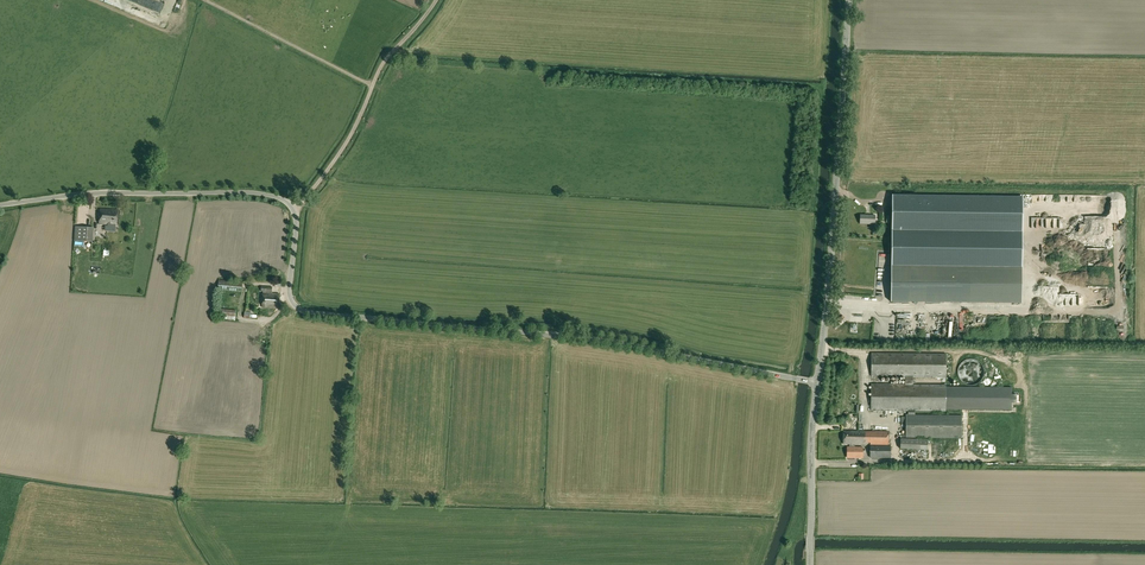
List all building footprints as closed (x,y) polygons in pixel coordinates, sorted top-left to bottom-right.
[(892,195),(891,302),(1021,303),(1023,197),(892,195)] [(100,209),(99,224),(108,225),(109,225),(109,227),(107,226),(106,231),(115,232),(116,226),(119,210),(100,209)] [(83,222),(93,222),(93,213),(83,212),(83,222)] [(861,215),(860,224),(875,224),(875,215),(861,215)] [(93,228),(75,227),(74,241),(92,242),(93,228)] [(1108,260),(1106,243),(1102,243),(1101,239),(1079,242),(1080,250),(1078,250),(1079,257),(1088,256),(1088,262),(1108,260)] [(242,282),(219,280),(218,290),(241,292),(242,282)] [(262,286),(261,292),(263,292),(262,307),(277,308),(278,294),(272,294),(272,287),(262,286)] [(215,314),(219,315),(222,316),(221,318),(235,320),(236,310),(220,309),(220,310),(216,309),(215,314)] [(904,313),(900,314),(900,313),(896,313),(896,326),(904,326),(904,313)] [(905,384),(871,384),(871,411),(908,411),(908,416),(915,416),(915,411),(946,412),(946,409),(1012,410),(1012,403),(1017,403),(1017,394),(1012,394),(1012,388),(946,387),(946,384),(913,384),(913,377),(946,378),(946,353),(871,353),(871,377),(905,377),(905,384)] [(908,416),(906,416),(906,438),(962,438),(962,416),(915,416),(908,416)] [(888,432),(865,431),(865,430),(843,430),(843,445),(849,445),(849,447),(855,447),(855,445),(865,445),(865,443),(870,443),(870,445),(877,445),(888,445),(888,432)] [(928,440),(900,440),(900,449),(928,450),(928,440)] [(891,446),(870,446),(870,458),(891,458),(891,446)] [(847,447),(847,458),(862,458),(862,447),(855,447),(849,447),(847,447)]
